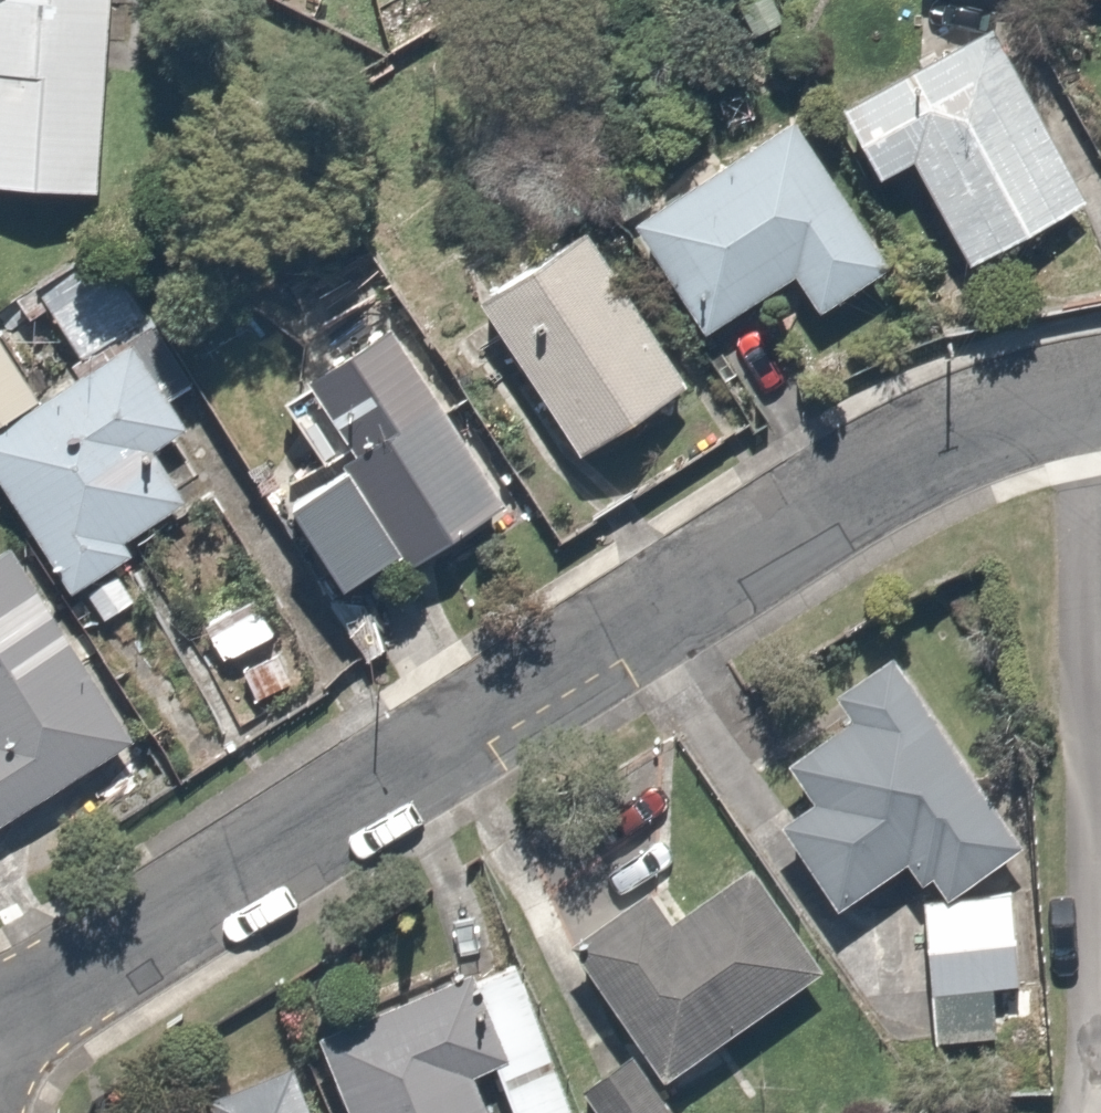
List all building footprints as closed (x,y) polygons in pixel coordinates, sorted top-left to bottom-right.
[(118,198),(128,0),(0,0),(0,192),(118,198)] [(838,130),(880,193),(910,173),(977,274),(1100,192),(1100,180),(997,24),(838,130)] [(630,227),(714,341),(795,281),(825,320),(897,266),(783,113),(630,227)] [(689,386),(590,232),(475,306),(574,460),(689,386)] [(87,362),(30,396),(0,345),(0,346),(0,493),(75,622),(246,523),(144,346),(168,332),(115,242),(42,285),(87,362)] [(337,482),(290,518),(356,604),(402,568),(410,579),(515,499),(386,330),(281,410),(337,482)] [(135,755),(89,677),(104,668),(83,632),(68,641),(8,540),(0,545),(0,834),(135,755)] [(280,640),(253,604),(195,648),(222,684),(280,640)] [(931,900),(968,897),(1032,849),(890,660),(835,701),(847,718),(788,762),(812,795),(774,824),(843,916),(907,868),(931,900)] [(655,889),(567,950),(662,1086),(822,973),(755,877),(683,928),(655,889)] [(931,900),(923,901),(937,1049),(1026,1040),(1011,893),(968,897),(931,900)] [(513,958),(314,1034),(345,1112),(572,1112),(513,958)] [(629,1058),(576,1090),(590,1112),(662,1112),(629,1058)] [(291,1062),(207,1097),(214,1112),(312,1112),(291,1062)]
